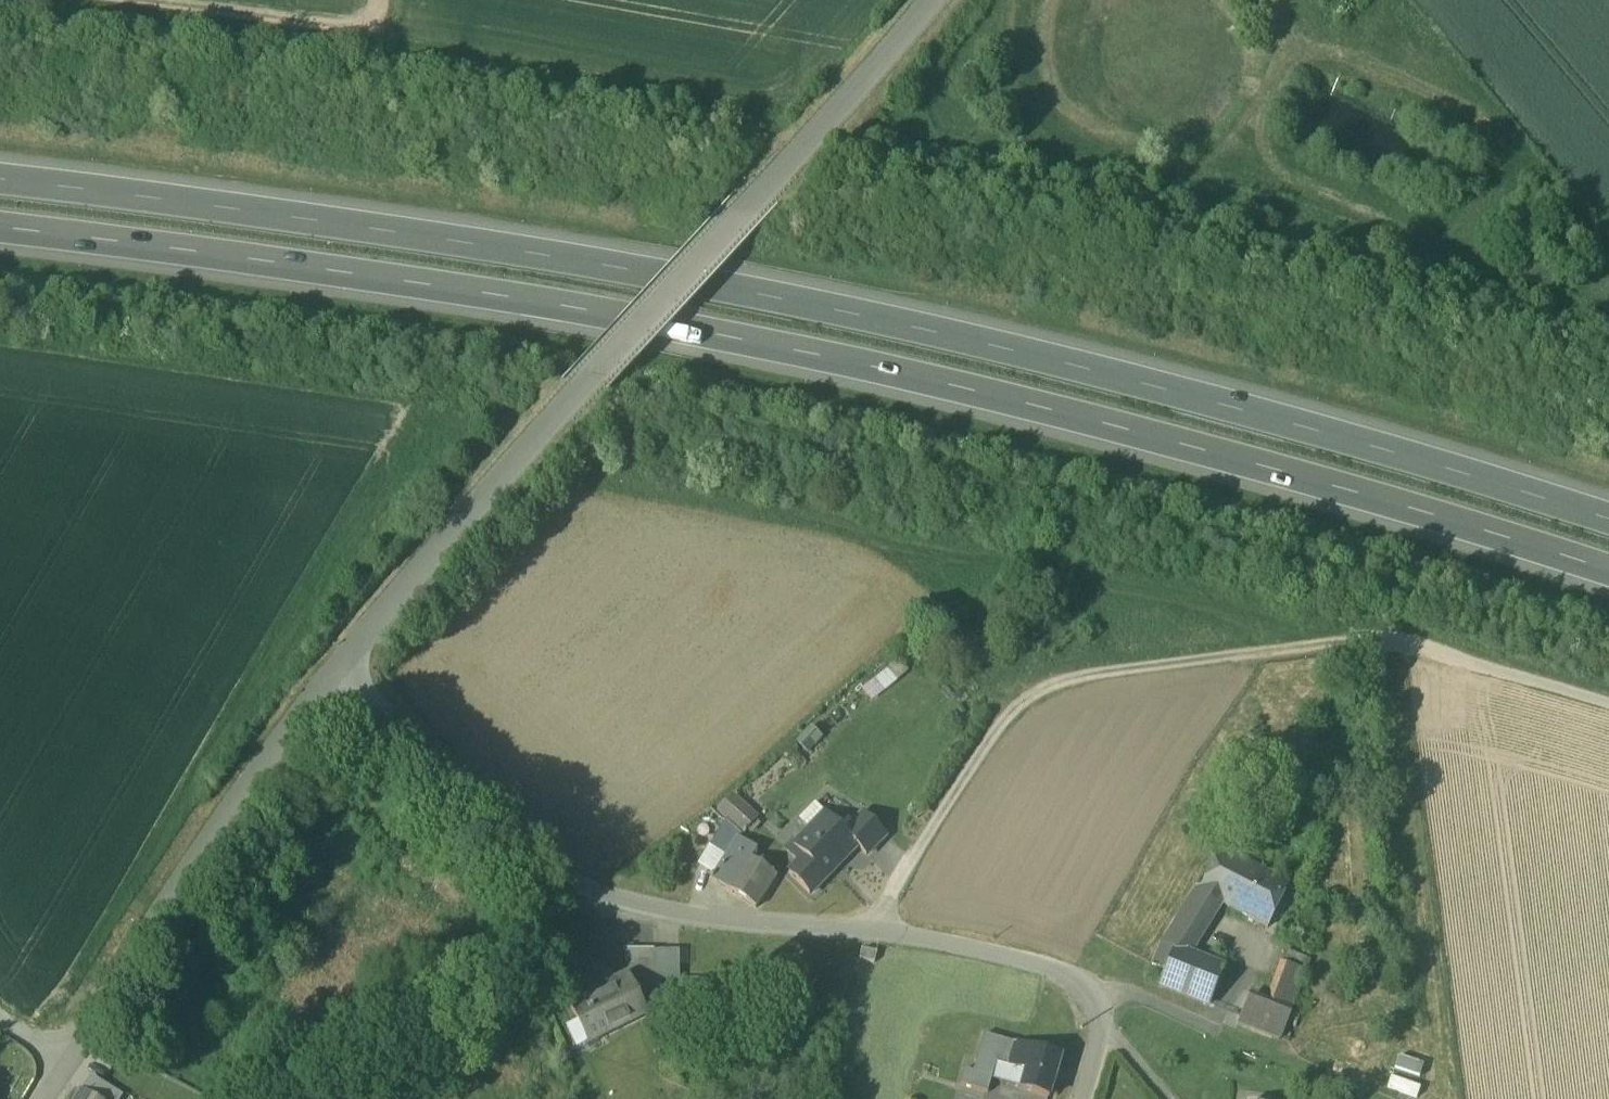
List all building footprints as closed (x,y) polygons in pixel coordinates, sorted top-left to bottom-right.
[(720,811),(742,831),(755,817),(733,797),(720,811)] [(789,873),(810,894),(857,846),(845,833),(826,814),(794,847),(805,857),(789,873)] [(857,846),(866,855),(886,836),(864,814),(845,833),(857,846)] [(709,845),(727,856),(738,838),(741,835),(726,821),(710,845),(710,844),(709,845)] [(1263,846),(1274,851),(1278,841),(1267,837),(1263,846)] [(730,890),(756,907),(777,875),(776,874),(776,875),(751,859),(757,850),(738,838),(727,856),(714,875),(713,874),(711,877),(712,878),(730,890)] [(1227,905),(1268,926),(1289,883),(1239,857),(1241,853),(1238,852),(1235,856),(1221,848),(1200,889),(1200,890),(1221,902),(1227,905)] [(1197,887),(1184,908),(1209,921),(1221,902),(1200,890),(1200,889),(1197,887)] [(1184,908),(1162,943),(1174,948),(1188,954),(1209,921),(1184,908)] [(1152,963),(1166,969),(1174,948),(1162,943),(1161,944),(1152,963)] [(644,997),(655,996),(653,949),(652,946),(623,948),(624,961),(644,997)] [(676,947),(653,949),(655,996),(699,993),(698,978),(678,979),(676,947)] [(1188,954),(1174,948),(1166,969),(1160,983),(1210,1004),(1225,968),(1188,954)] [(859,959),(874,962),(877,952),(862,949),(859,959)] [(1286,966),(1305,973),(1310,959),(1286,950),(1281,963),(1286,966)] [(1286,966),(1282,976),(1300,984),(1305,973),(1286,966)] [(587,1024),(595,1041),(647,1015),(628,975),(601,988),(603,993),(571,1009),(580,1028),(587,1024)] [(1289,1014),(1300,984),(1282,976),(1270,1006),(1289,1014)] [(1280,1039),(1289,1014),(1270,1006),(1248,997),(1239,1022),(1280,1039)] [(588,1044),(595,1041),(587,1024),(580,1028),(588,1044)] [(991,1080),(995,1064),(1002,1066),(1008,1043),(983,1035),(973,1073),(964,1071),(964,1072),(991,1080)] [(1008,1043),(1002,1066),(1025,1073),(1032,1049),(1008,1043)] [(1060,1058),(1032,1049),(1025,1073),(1021,1088),(1021,1090),(1049,1098),(1060,1058)] [(1423,1076),(1427,1062),(1399,1055),(1396,1069),(1423,1076)] [(1021,1088),(1025,1073),(1002,1066),(995,1064),(991,1080),(1021,1088)] [(960,1086),(988,1094),(991,1080),(964,1072),(960,1086)] [(82,1090),(98,1098),(120,1098),(123,1094),(91,1075),(82,1090)] [(1391,1077),(1388,1086),(1419,1096),(1422,1087),(1391,1077)] [(82,1090),(76,1098),(98,1098),(82,1090)]
